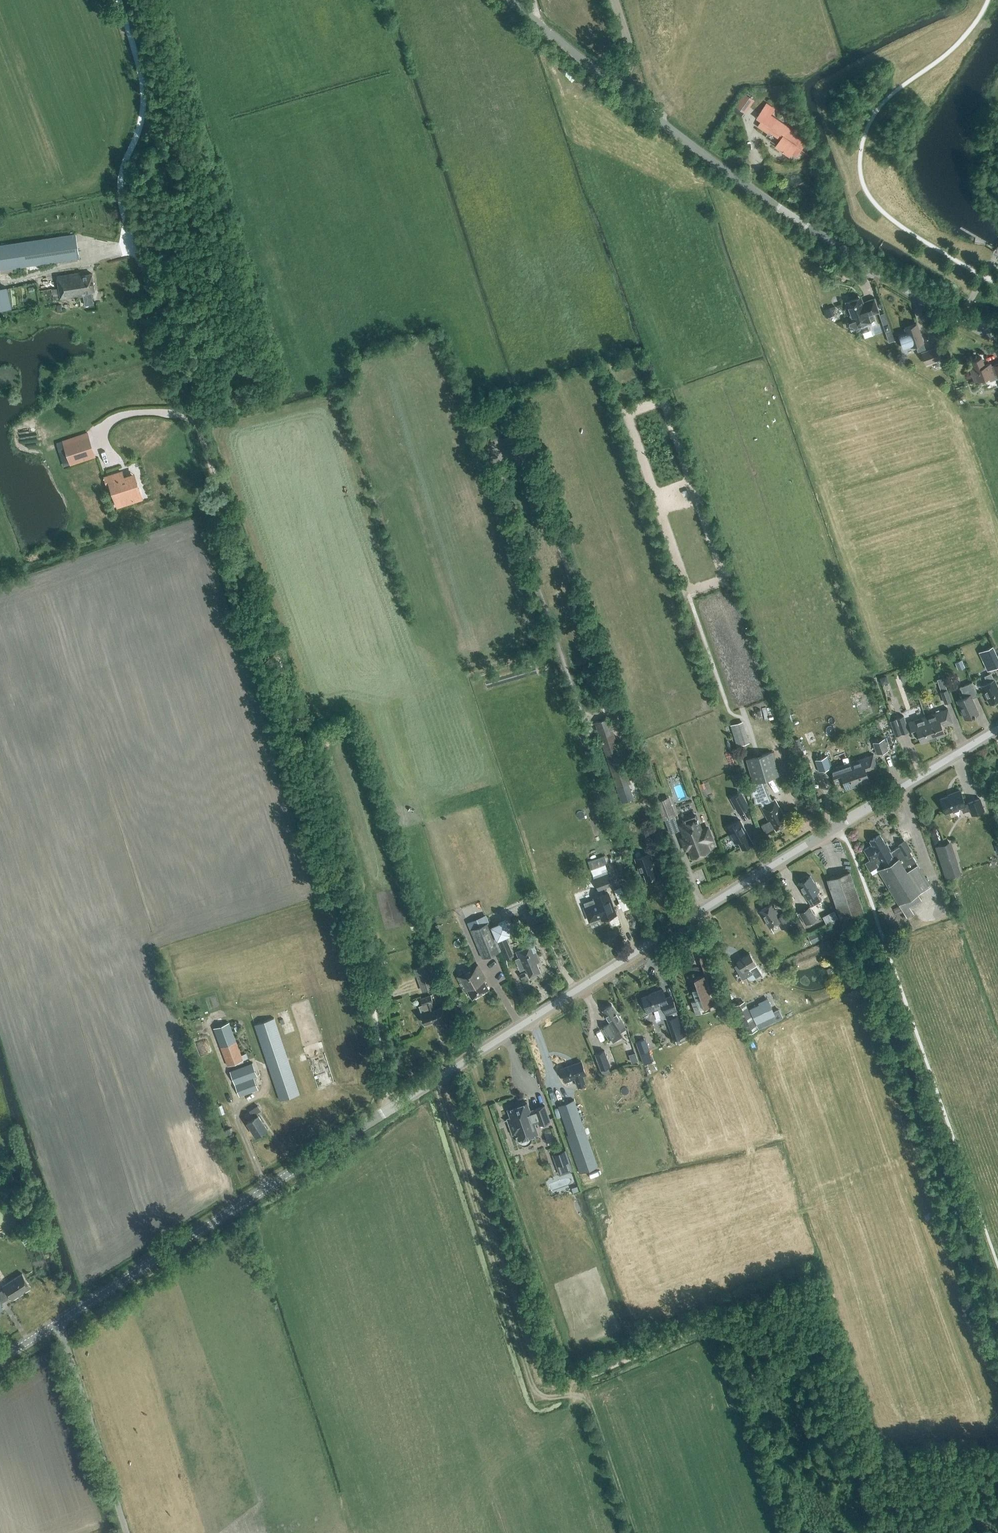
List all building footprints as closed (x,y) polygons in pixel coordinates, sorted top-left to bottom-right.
[(745,112),(753,100),(745,94),(737,106),(745,112)] [(807,140),(776,119),(770,115),(775,108),(767,102),(756,117),(761,121),(757,126),(767,133),(769,130),(781,138),(776,146),(790,155),(792,152),(796,155),(807,140)] [(810,198),(809,203),(813,205),(817,204),(817,199),(814,196),(810,198)] [(78,258),(74,234),(0,245),(0,269),(78,258)] [(59,288),(52,289),(54,300),(83,296),(85,305),(94,304),(92,291),(95,291),(92,274),(80,276),(80,273),(57,276),(59,288)] [(0,289),(0,306),(11,304),(7,287),(0,289)] [(847,318),(845,321),(847,326),(856,330),(860,328),(862,325),(870,322),(869,319),(874,318),(872,313),(879,311),(874,298),(863,302),(861,296),(846,302),(851,316),(847,318)] [(828,316),(836,313),(833,305),(825,308),(828,316)] [(888,311),(882,312),(891,341),(897,339),(888,311)] [(907,333),(900,336),(904,347),(911,345),(911,346),(916,344),(919,350),(925,348),(917,323),(905,327),(907,333)] [(942,358),(938,346),(921,351),(925,364),(942,358)] [(971,360),(973,366),(969,368),(974,379),(987,375),(991,380),(997,377),(997,378),(997,361),(984,365),(982,356),(971,360)] [(96,456),(89,435),(63,444),(70,465),(96,456)] [(123,506),(144,499),(135,472),(124,475),(123,469),(106,475),(114,498),(120,496),(123,506)] [(992,646),(983,650),(987,657),(983,659),(989,670),(997,665),(997,657),(992,646)] [(961,659),(956,661),(960,669),(965,666),(961,659)] [(997,699),(997,686),(994,679),(991,672),(985,675),(988,682),(981,685),(990,703),(997,699)] [(888,682),(886,676),(880,678),(882,684),(888,682)] [(951,700),(947,689),(943,678),(938,680),(941,691),(945,702),(951,700)] [(978,712),(972,698),(978,695),(972,681),(960,686),(964,696),(957,699),(965,718),(973,714),(974,715),(975,714),(975,713),(978,712)] [(942,725),(953,721),(948,708),(925,716),(933,737),(945,733),(942,725)] [(890,720),(895,735),(909,730),(904,715),(890,720)] [(933,737),(925,716),(909,721),(913,735),(918,733),(921,741),(933,737)] [(622,800),(635,796),(609,718),(596,723),(622,800)] [(750,742),(743,720),(730,724),(737,746),(750,742)] [(877,753),(888,749),(884,738),(873,742),(877,753)] [(768,791),(765,780),(779,775),(772,751),(745,760),(752,781),(749,782),(749,789),(751,789),(751,796),(755,796),(755,803),(759,803),(769,820),(762,824),(765,830),(773,825),(776,830),(788,823),(782,813),(783,813),(775,798),(772,799),(768,791)] [(867,771),(878,768),(873,754),(850,762),(857,783),(870,779),(867,771)] [(791,769),(800,767),(797,755),(788,758),(791,769)] [(811,764),(809,765),(811,770),(813,770),(814,772),(819,770),(831,767),(827,755),(816,759),(810,761),(811,764)] [(857,783),(850,762),(831,768),(836,782),(843,779),(846,787),(857,783)] [(738,788),(745,787),(743,773),(736,773),(738,788)] [(972,814),(984,810),(980,798),(968,802),(968,803),(965,804),(960,790),(952,793),(952,794),(940,798),(945,812),(961,806),(963,812),(970,809),(972,814)] [(749,806),(741,791),(730,797),(738,812),(749,806)] [(658,801),(664,820),(675,816),(668,798),(658,801)] [(705,841),(712,839),(707,827),(701,830),(697,821),(698,820),(697,818),(695,814),(684,819),(685,822),(680,824),(684,836),(681,837),(686,849),(689,847),(692,856),(709,850),(705,841)] [(749,835),(740,819),(726,827),(731,836),(735,834),(743,848),(752,843),(748,835),(749,835)] [(942,841),(937,826),(930,828),(935,843),(942,841)] [(930,885),(905,842),(904,840),(898,844),(899,845),(890,851),(889,849),(890,848),(887,842),(886,843),(880,834),(870,840),(872,843),(864,848),(870,859),(867,861),(867,863),(870,868),(871,868),(877,865),(876,862),(877,861),(881,867),(878,869),(907,917),(914,912),(909,906),(921,898),(918,892),(930,885)] [(961,873),(951,840),(935,846),(946,878),(961,873)] [(658,875),(650,853),(635,858),(640,873),(643,872),(646,879),(658,875)] [(608,871),(603,857),(589,863),(593,876),(608,871)] [(841,917),(863,909),(850,871),(827,879),(841,917)] [(598,889),(613,884),(608,872),(594,878),(598,889)] [(810,875),(808,876),(807,875),(799,879),(800,881),(798,883),(807,898),(807,897),(811,905),(821,900),(816,892),(819,890),(810,875)] [(621,896),(626,893),(623,886),(617,889),(621,896)] [(602,919),(616,913),(608,892),(594,897),(594,898),(583,902),(586,910),(589,920),(601,916),(602,919)] [(782,928),(791,922),(784,912),(779,915),(772,903),(760,910),(770,926),(778,921),(782,928)] [(806,924),(816,918),(809,906),(799,912),(806,924)] [(514,955),(506,936),(511,933),(505,919),(491,925),(506,959),(514,955)] [(482,957),(501,950),(489,921),(470,929),(482,957)] [(823,937),(819,929),(808,934),(811,942),(823,937)] [(532,944),(516,951),(519,958),(516,959),(521,969),(525,966),(529,976),(541,971),(536,962),(539,960),(532,944)] [(762,974),(755,962),(750,953),(737,960),(739,963),(734,966),(743,979),(748,976),(748,978),(751,979),(753,979),(762,974)] [(426,964),(414,968),(422,991),(434,987),(430,977),(434,976),(431,966),(427,967),(426,964)] [(472,998),(489,988),(484,979),(486,978),(478,964),(471,968),(471,967),(456,975),(465,990),(467,989),(472,998)] [(712,998),(717,996),(710,977),(705,979),(704,974),(694,977),(697,987),(692,988),(694,993),(699,992),(704,1006),(714,1002),(712,998)] [(666,1013),(676,1009),(672,996),(666,998),(663,988),(655,991),(655,992),(642,997),(647,1010),(663,1005),(666,1013)] [(431,1001),(433,1001),(435,1000),(434,996),(432,997),(431,994),(420,998),(422,1004),(419,1005),(422,1013),(421,1013),(425,1023),(438,1018),(437,1015),(443,1013),(441,1007),(434,1009),(431,1001)] [(760,1004),(748,1009),(755,1023),(775,1014),(767,998),(759,1002),(760,1004)] [(748,1033),(757,1028),(755,1023),(748,1009),(749,1009),(745,1002),(736,1007),(748,1033)] [(607,1017),(606,1017),(609,1022),(602,1027),(609,1038),(610,1037),(613,1042),(623,1035),(621,1031),(627,1027),(624,1024),(625,1024),(611,1003),(602,1009),(607,1017)] [(398,1007),(387,1010),(389,1019),(401,1016),(398,1007)] [(688,1034),(681,1013),(666,1018),(673,1038),(688,1034)] [(299,1093),(274,1017),(255,1024),(280,1100),(299,1093)] [(228,1065),(243,1059),(248,1057),(246,1053),(241,1055),(229,1022),(214,1027),(228,1065)] [(639,1053),(644,1050),(643,1047),(642,1047),(640,1041),(635,1042),(639,1053)] [(611,1065),(605,1049),(594,1053),(600,1069),(611,1065)] [(629,1055),(631,1063),(638,1061),(635,1053),(629,1055)] [(258,1088),(254,1076),(258,1075),(253,1061),(237,1067),(238,1069),(230,1071),(239,1095),(258,1088)] [(582,1074),(586,1073),(581,1061),(561,1068),(565,1080),(575,1077),(578,1086),(586,1083),(582,1074)] [(574,1099),(558,1105),(558,1106),(569,1134),(567,1135),(583,1177),(590,1176),(590,1175),(591,1174),(589,1169),(599,1165),(574,1099)] [(519,1105),(508,1109),(511,1117),(504,1120),(508,1119),(513,1133),(516,1132),(517,1135),(519,1139),(520,1141),(522,1142),(525,1143),(528,1142),(530,1140),(531,1137),(530,1135),(538,1132),(534,1123),(538,1121),(539,1124),(540,1123),(549,1120),(550,1120),(545,1105),(544,1105),(544,1106),(535,1109),(535,1108),(534,1108),(534,1109),(530,1111),(527,1102),(525,1102),(525,1101),(519,1103),(519,1105)] [(256,1112),(261,1109),(258,1105),(250,1110),(254,1117),(247,1121),(256,1135),(267,1128),(256,1112)] [(570,1161),(566,1149),(552,1153),(556,1165),(570,1161)] [(549,1178),(552,1189),(565,1184),(563,1180),(559,1181),(557,1175),(549,1178)] [(31,1286),(22,1273),(2,1285),(4,1288),(0,1290),(0,1303),(10,1297),(11,1299),(31,1286)]
